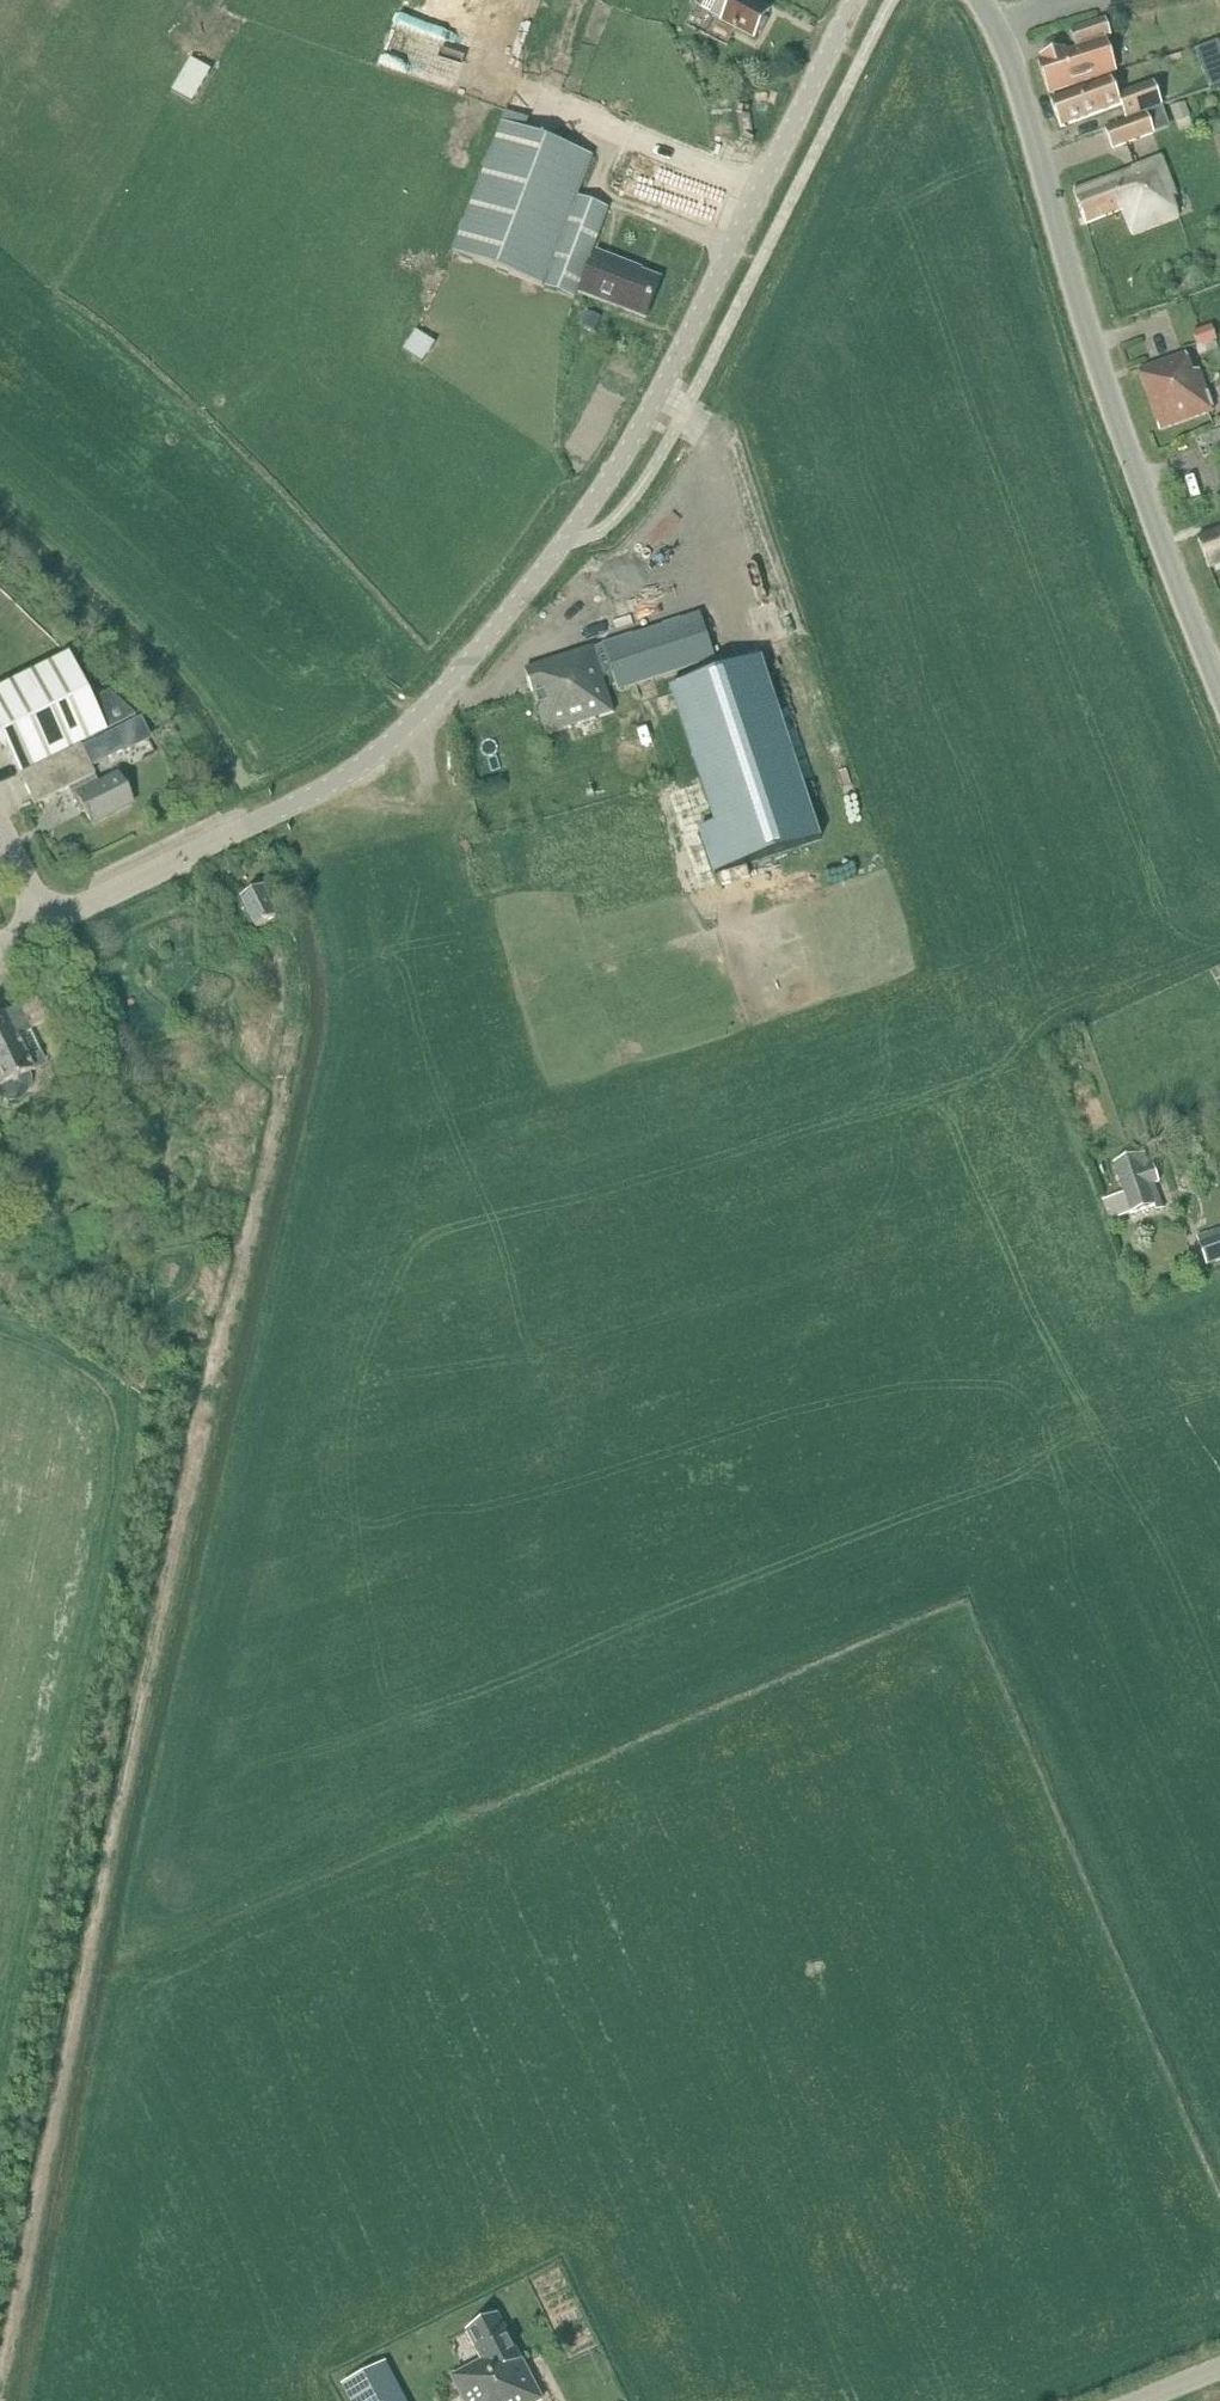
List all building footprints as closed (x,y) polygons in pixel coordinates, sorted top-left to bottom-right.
[(705,8),(756,37),(760,30),(765,33),(772,19),(768,17),(771,11),(751,0),(698,0),(701,5),(705,8)] [(1070,32),(1075,48),(1105,39),(1110,37),(1105,21),(1070,32)] [(1116,73),(1105,39),(1075,48),(1077,52),(1066,56),(1064,49),(1040,57),(1041,61),(1038,62),(1048,95),(1116,73)] [(192,57),(172,90),(193,104),(213,69),(192,57)] [(1207,76),(1212,89),(1219,86),(1219,71),(1207,76)] [(1118,95),(1114,85),(1111,78),(1050,101),(1060,127),(1121,106),(1126,120),(1162,107),(1153,82),(1118,95)] [(1185,104),(1172,109),(1177,122),(1190,117),(1185,104)] [(1146,115),(1106,128),(1113,148),(1153,134),(1146,115)] [(503,123),(454,252),(574,298),(608,209),(577,197),(592,156),(503,123)] [(1166,157),(1078,187),(1089,222),(1126,209),(1134,233),(1179,218),(1172,197),(1179,194),(1166,157)] [(597,252),(581,293),(646,318),(660,279),(632,268),(633,266),(597,252)] [(587,313),(582,326),(596,331),(601,318),(587,313)] [(1212,326),(1193,332),(1199,347),(1218,341),(1212,326)] [(1188,353),(1141,370),(1162,429),(1216,411),(1202,370),(1195,372),(1188,353)] [(1196,440),(1203,459),(1219,452),(1219,429),(1196,440)] [(1200,539),(1209,565),(1219,561),(1219,532),(1200,539)] [(697,613),(593,648),(602,677),(612,674),(618,691),(705,663),(713,661),(697,613)] [(602,677),(593,648),(526,669),(547,735),(613,714),(602,677)] [(109,727),(135,714),(107,691),(89,699),(67,654),(0,688),(0,738),(17,773),(109,727)] [(708,672),(670,685),(718,831),(702,837),(713,872),(820,837),(761,655),(716,670),(713,661),(705,663),(708,672)] [(133,721),(81,746),(90,765),(142,740),(133,721)] [(18,777),(32,805),(73,784),(93,774),(79,746),(18,777)] [(93,774),(73,784),(94,826),(132,806),(116,774),(98,783),(93,774)] [(264,886),(241,897),(255,928),(279,917),(264,886)] [(1211,971),(1216,981),(1219,979),(1219,966),(1211,971)] [(2,1100),(14,1102),(26,1096),(30,1088),(31,1077),(29,1072),(45,1065),(29,1030),(44,1022),(34,1001),(18,1008),(18,1007),(0,1015),(0,1099),(2,1100)] [(1125,1193),(1102,1201),(1110,1222),(1159,1203),(1152,1184),(1157,1182),(1152,1167),(1148,1168),(1142,1153),(1114,1164),(1125,1193)] [(1199,1238),(1209,1266),(1219,1262),(1219,1230),(1199,1238)] [(542,2400),(498,2314),(467,2330),(483,2361),(452,2377),(465,2400),(540,2400),(542,2400)] [(341,2386),(349,2400),(408,2400),(387,2362),(341,2386)]
